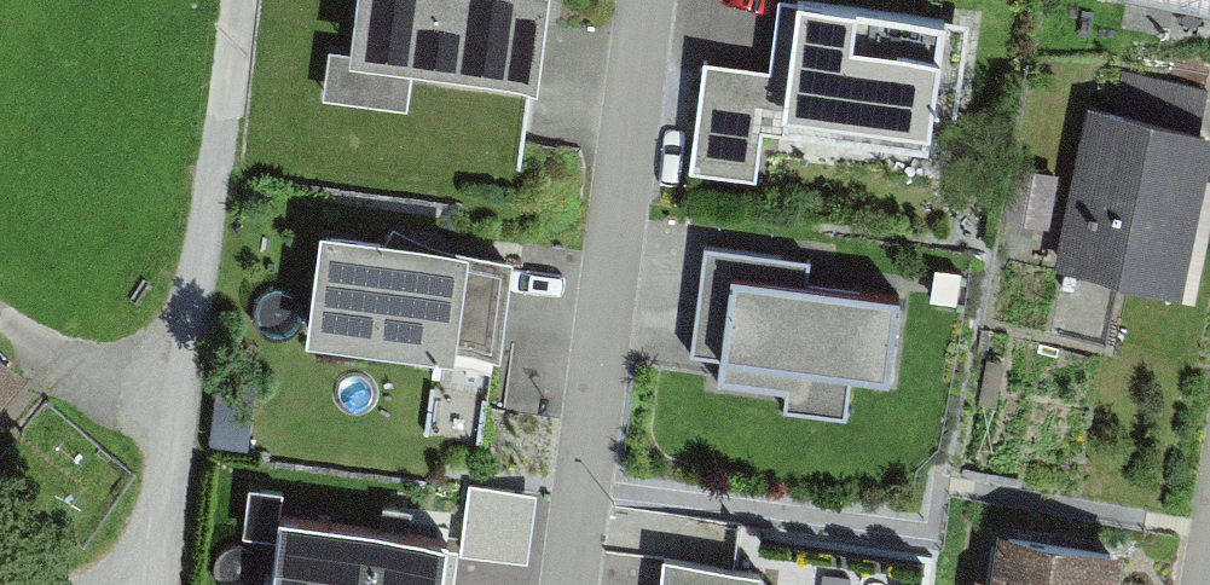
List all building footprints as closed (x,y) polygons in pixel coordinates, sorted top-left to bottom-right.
[(350,53),(413,61),(537,76),(546,0),(356,0),(350,53)] [(763,74),(703,67),(689,181),(754,189),(763,116),(920,136),(930,58),(833,46),(838,9),(772,1),(763,74)] [(413,61),(350,53),(328,51),(323,95),(408,105),(413,61)] [(1203,134),(1085,111),(1054,270),(1173,293),(1203,134)] [(502,252),(302,232),(290,344),(491,365),(502,252)] [(901,300),(720,279),(710,369),(891,390),(901,300)] [(0,369),(0,387),(8,376),(0,369)] [(243,534),(276,538),(279,509),(282,490),(249,486),(243,534)] [(279,509),(276,538),(270,584),(443,584),(450,530),(279,509)] [(987,538),(980,584),(1108,584),(1112,555),(987,538)] [(664,555),(660,584),(759,584),(762,568),(664,555)]
